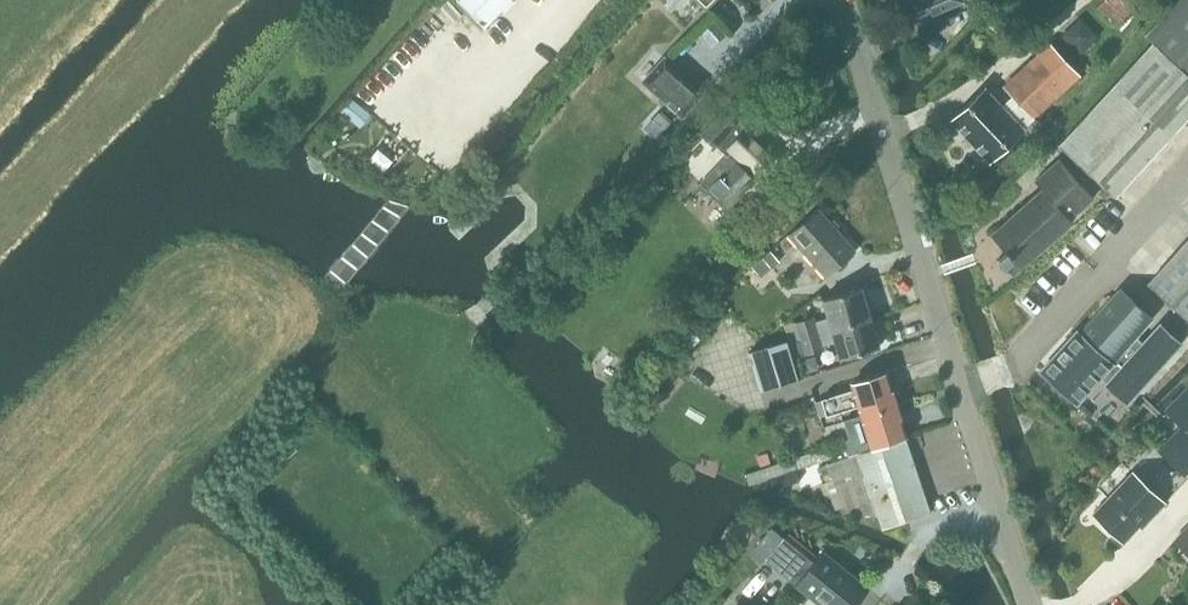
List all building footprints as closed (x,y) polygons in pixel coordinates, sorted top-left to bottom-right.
[(912,20),(960,0),(904,0),(912,20)] [(1153,42),(1059,145),(1115,195),(1187,115),(1187,0),(1178,0),(1146,35),(1153,42)] [(1079,25),(1068,35),(1078,45),(1089,35),(1079,25)] [(984,121),(967,137),(990,160),(1010,141),(1035,121),(1080,80),(1050,48),(1004,90),(1017,104),(1006,115),(1005,114),(991,128),(984,121)] [(664,57),(644,81),(683,115),(704,92),(664,57)] [(951,120),(967,137),(984,121),(991,128),(1005,114),(983,90),(951,120)] [(701,185),(728,209),(755,179),(753,177),(760,169),(762,171),(777,155),(746,127),(745,129),(738,123),(754,105),(739,91),(700,133),(717,148),(719,146),(728,155),(701,185)] [(350,99),(341,110),(356,123),(366,113),(350,99)] [(660,111),(647,126),(658,136),(671,121),(660,111)] [(999,257),(1013,274),(1071,222),(1069,219),(1094,198),(1061,159),(1036,181),(1042,189),(991,234),(1006,251),(999,257)] [(789,234),(827,277),(856,251),(818,208),(789,234)] [(1148,284),(1187,320),(1187,239),(1148,284)] [(763,256),(752,266),(762,277),(772,267),(763,256)] [(683,282),(674,292),(683,300),(692,290),(683,282)] [(797,322),(801,338),(870,317),(861,287),(823,299),(829,317),(815,321),(814,316),(797,322)] [(1153,317),(1120,288),(1114,294),(1079,333),(1077,331),(1041,370),(1077,403),(1102,375),(1109,381),(1106,384),(1127,402),(1180,342),(1160,324),(1142,344),(1135,337),(1153,317)] [(870,317),(801,338),(806,354),(823,349),(822,344),(836,340),(841,358),(879,347),(870,317)] [(691,329),(675,346),(686,355),(701,338),(691,329)] [(749,352),(760,389),(800,377),(789,340),(749,352)] [(858,404),(862,415),(897,405),(895,400),(900,399),(896,387),(892,388),(887,372),(852,383),(854,389),(828,397),(833,412),(858,404)] [(1187,388),(1166,410),(1183,426),(1173,436),(1187,451),(1187,389),(1187,388)] [(863,435),(843,442),(847,453),(906,435),(902,422),(906,421),(902,408),(898,409),(897,405),(862,415),(867,429),(861,431),(863,435)] [(847,453),(843,442),(755,470),(871,518),(873,517),(881,526),(882,528),(930,513),(925,498),(926,497),(906,435),(847,453)] [(1094,513),(1124,541),(1146,517),(1149,520),(1165,502),(1132,472),(1094,513)] [(754,550),(767,561),(822,604),(854,604),(869,587),(848,570),(846,572),(839,566),(840,564),(823,551),(814,562),(784,537),(784,538),(773,528),(754,550)] [(1187,551),(1187,528),(1176,540),(1187,551)]
